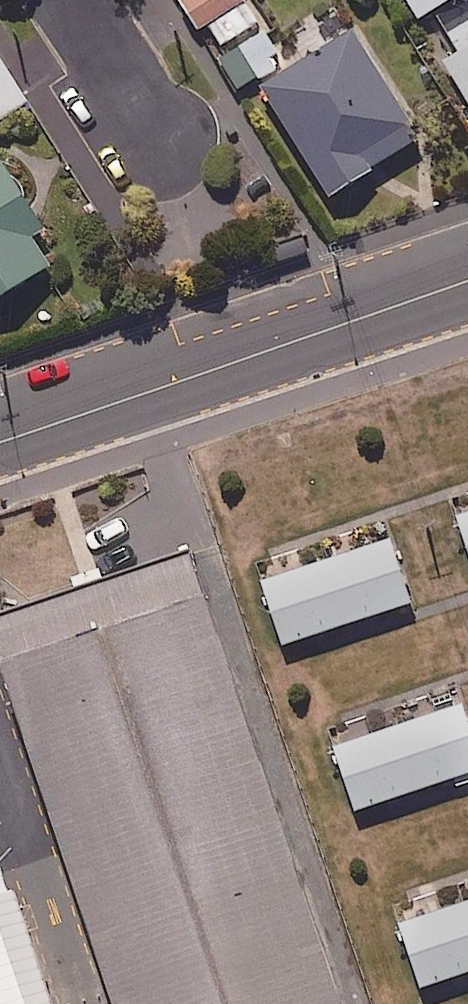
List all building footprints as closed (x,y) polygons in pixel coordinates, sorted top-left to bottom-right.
[(247,0),(185,0),(200,27),(207,23),(247,0)] [(207,23),(219,44),(259,21),(247,0),(207,23)] [(420,13),(435,4),(461,47),(446,57),(467,94),(467,0),(412,0),(420,13)] [(280,63),(262,27),(220,49),(237,84),(280,63)] [(422,133),(356,27),(265,84),(331,189),(422,133)] [(0,54),(0,116),(28,97),(0,54)] [(51,259),(32,227),(46,218),(7,156),(0,160),(0,290),(51,259)] [(453,523),(467,566),(467,518),(453,523)] [(416,594),(394,533),(255,581),(277,643),(416,594)] [(194,557),(0,621),(0,658),(73,879),(114,1003),(342,1003),(194,557)] [(464,703),(332,749),(354,812),(467,772),(467,714),(464,703)] [(19,897),(0,903),(0,1003),(56,1003),(19,897)] [(392,927),(413,986),(467,967),(467,900),(392,927)]
